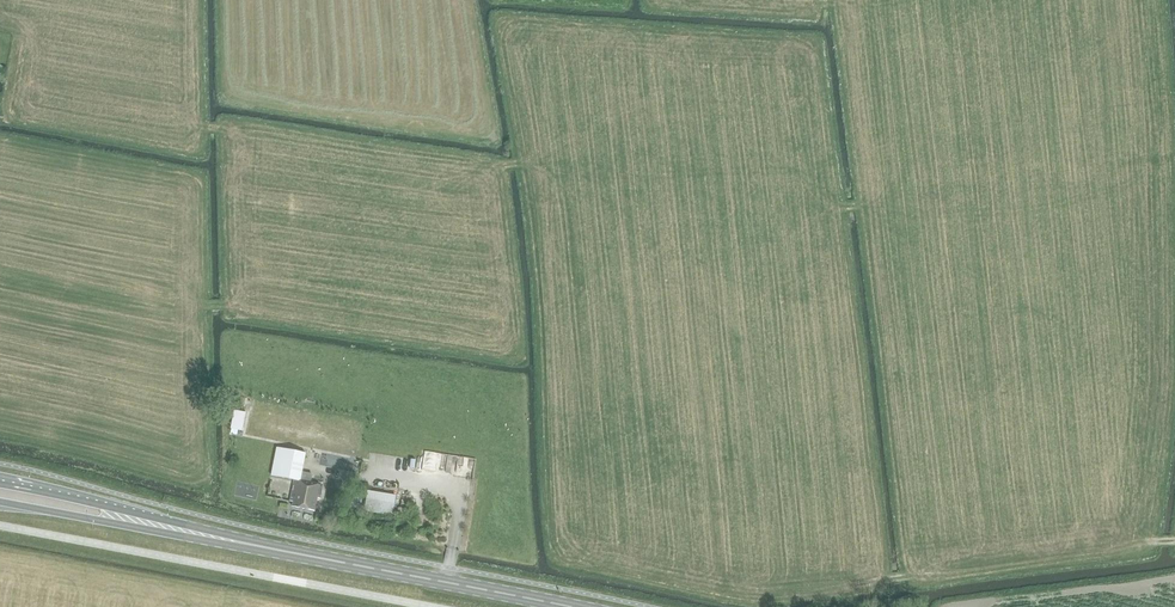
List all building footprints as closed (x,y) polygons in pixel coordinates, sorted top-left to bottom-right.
[(233,411),(230,429),(242,431),(245,413),(233,411)] [(294,479),(293,480),(295,480),(290,501),(294,502),(293,507),(315,511),(317,498),(320,499),(323,485),(318,484),(311,482),(311,480),(300,478),(305,454),(276,448),(271,475),(294,479)] [(460,461),(461,455),(428,450),(425,467),(459,472),(459,467),(465,468),(466,462),(460,461)] [(372,488),(367,509),(396,516),(400,495),(372,488)] [(366,507),(368,498),(361,496),(359,505),(366,507)]
